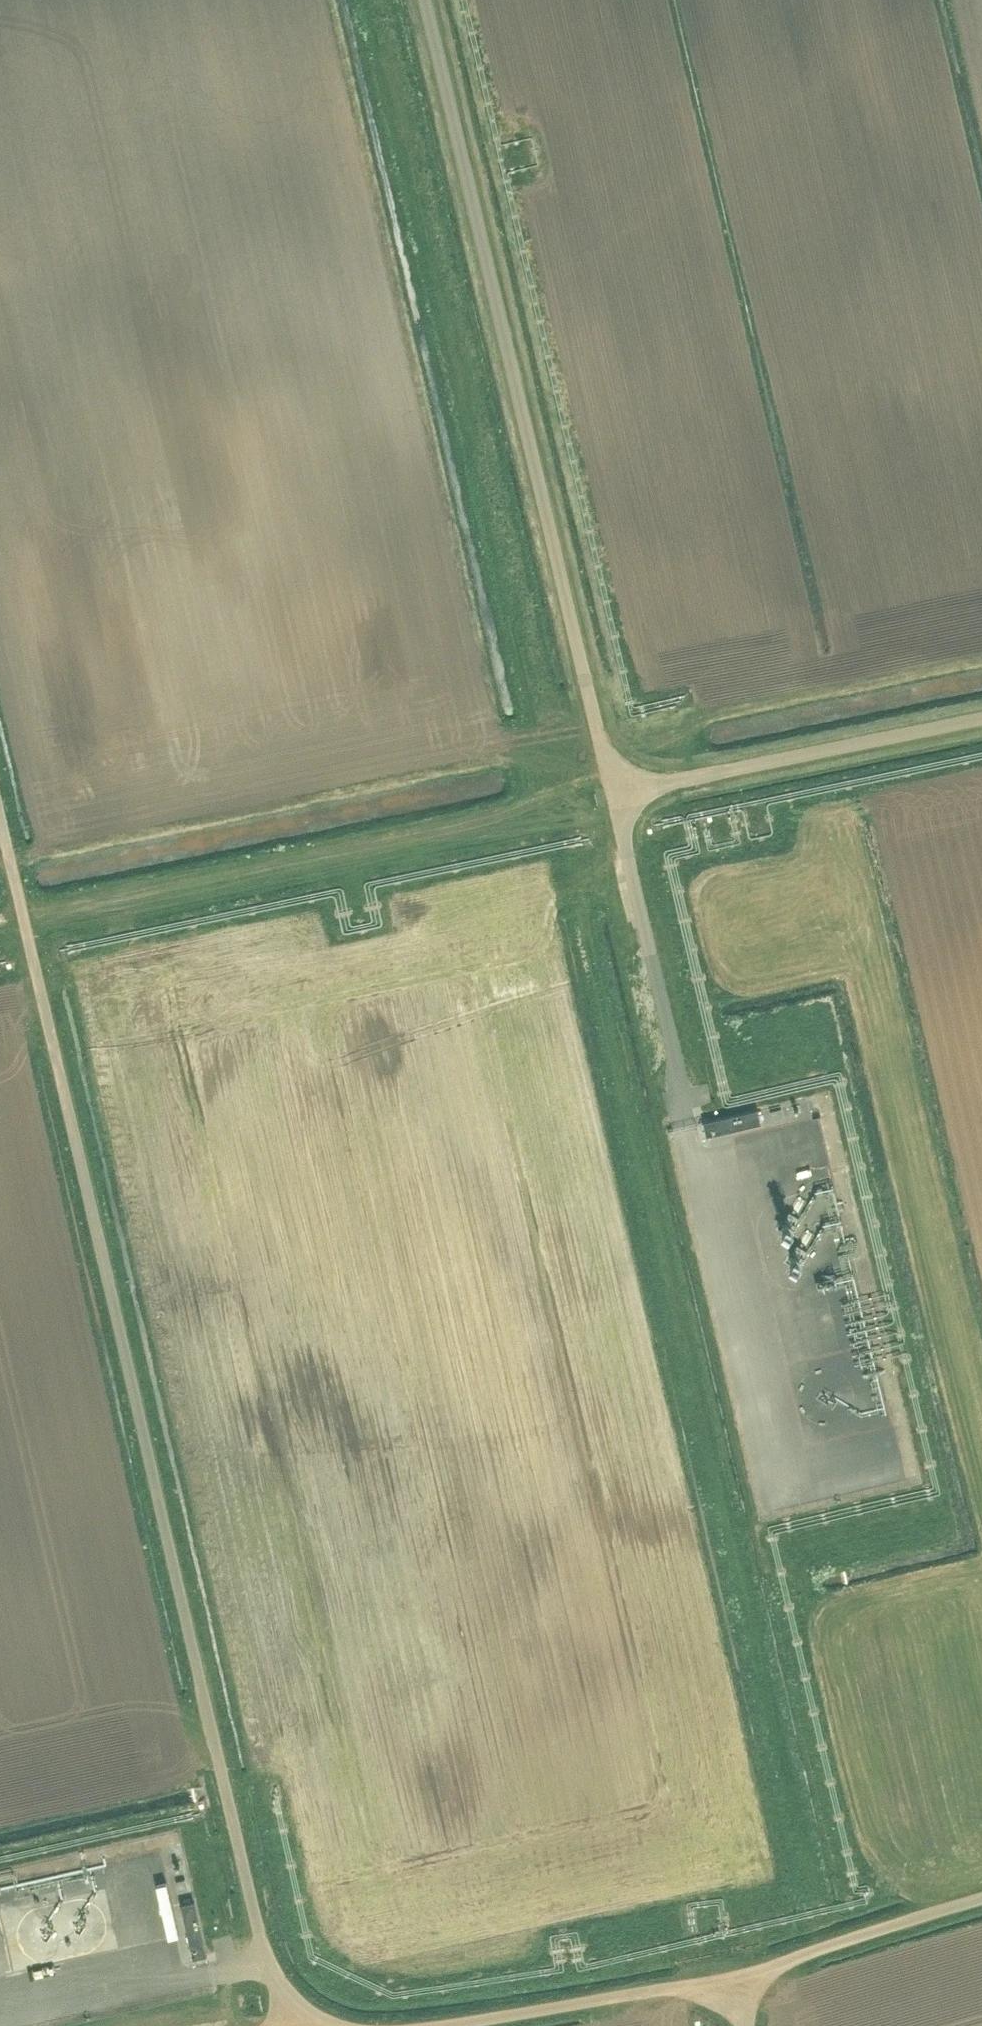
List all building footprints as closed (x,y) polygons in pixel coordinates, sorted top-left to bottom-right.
[(287,876),(261,882),(263,890),(289,884),(287,876)] [(817,1115),(814,1095),(767,1103),(771,1122),(817,1115)] [(718,1117),(704,1120),(707,1134),(761,1121),(757,1108),(718,1117)] [(836,1162),(822,1163),(824,1177),(837,1175),(836,1162)] [(172,1917),(158,1867),(147,1870),(161,1920),(172,1917)] [(195,1900),(181,1903),(193,1956),(207,1953),(204,1941),(195,1900)]
